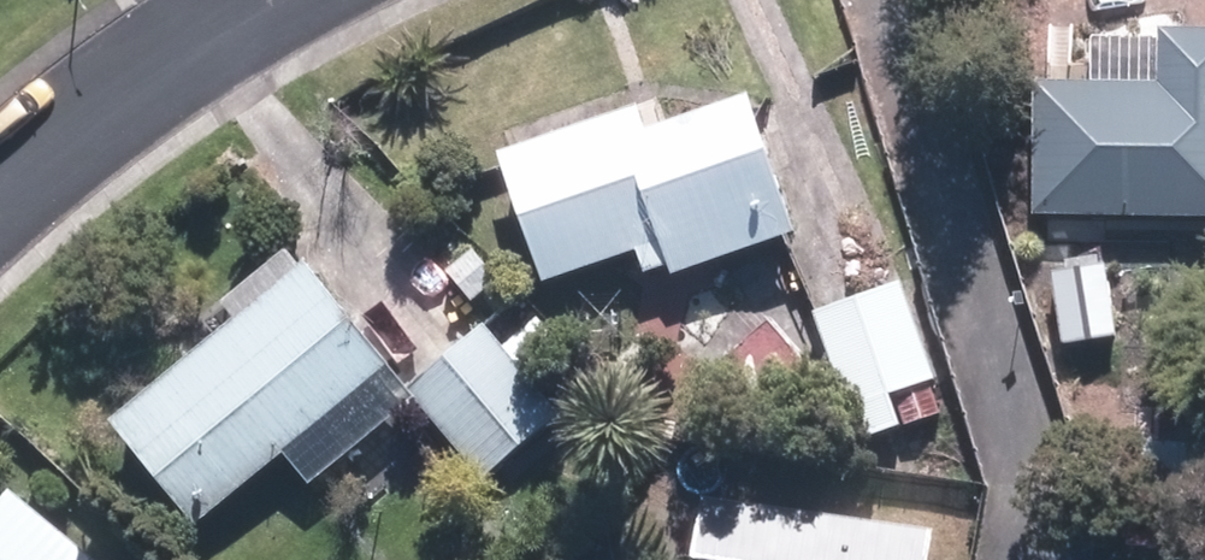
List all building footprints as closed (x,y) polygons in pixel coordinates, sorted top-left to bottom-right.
[(1032,219),(1204,221),(1204,35),(1160,34),(1160,84),(1034,82),(1032,219)] [(646,110),(500,159),(542,284),(641,251),(649,276),(672,268),(675,277),(796,236),(751,103),(654,136),(646,110)] [(502,281),(475,251),(448,275),(474,305),(502,281)] [(304,262),(111,421),(198,526),(391,367),(304,262)] [(1119,337),(1107,265),(1054,273),(1065,345),(1119,337)] [(901,282),(812,315),(860,443),(948,410),(901,282)] [(570,353),(539,318),(504,349),(535,384),(570,353)] [(504,349),(484,326),(407,392),(486,483),(563,416),(535,384),(504,349)] [(15,491),(0,508),(0,559),(99,559),(15,491)] [(695,559),(931,559),(935,532),(703,499),(695,559)]
